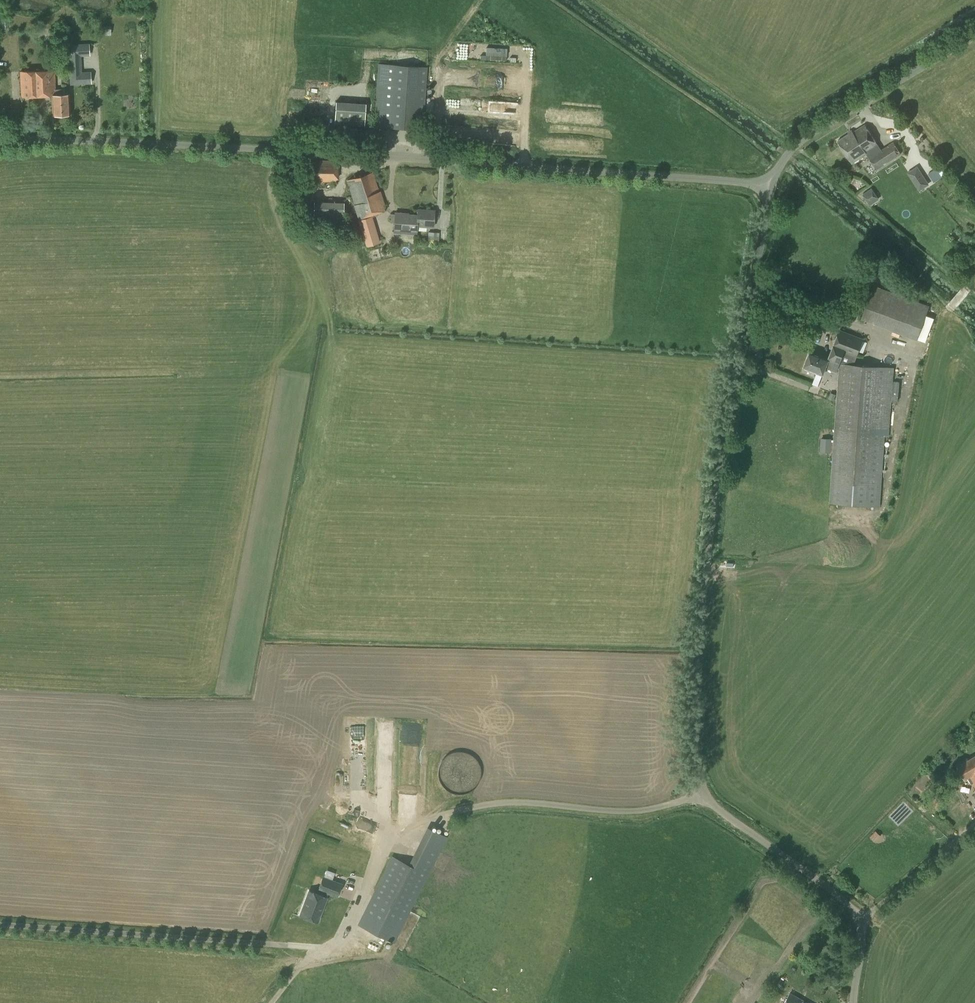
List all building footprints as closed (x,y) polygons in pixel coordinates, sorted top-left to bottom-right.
[(484,47),(484,59),(506,60),(506,47),(484,47)] [(423,130),(428,67),(378,63),(374,126),(423,130)] [(56,95),(54,70),(20,72),(22,97),(52,96),(53,115),(70,114),(69,94),(56,95)] [(484,77),(484,87),(508,86),(507,76),(484,77)] [(333,124),(363,125),(364,102),(333,101),(333,124)] [(880,150),(865,124),(853,132),(852,131),(838,140),(852,163),(867,153),(877,169),(901,154),(894,142),(880,150)] [(338,179),(338,164),(336,164),(336,160),(303,160),(302,182),(336,183),(336,179),(338,179)] [(928,173),(934,182),(942,177),(939,173),(942,171),(939,166),(928,173)] [(920,192),(929,186),(917,168),(908,173),(920,192)] [(378,191),(373,172),(347,180),(355,204),(354,204),(358,219),(362,230),(372,227),(368,215),(386,210),(380,190),(378,191)] [(870,205),(879,199),(872,188),(862,194),(870,205)] [(341,220),(342,202),(312,201),(311,219),(341,220)] [(418,215),(417,225),(433,226),(434,210),(418,209),(417,215),(418,215)] [(418,215),(417,215),(404,214),(404,213),(395,213),(395,214),(391,214),(390,222),(395,223),(394,230),(393,230),(393,232),(417,234),(417,225),(418,215)] [(366,246),(380,242),(376,229),(362,233),(366,246)] [(439,241),(439,232),(428,232),(427,241),(438,242),(438,241),(439,241)] [(930,306),(890,291),(874,285),(861,318),(878,324),(918,339),(930,306)] [(856,355),(861,337),(837,329),(828,357),(809,351),(804,367),(823,375),(826,367),(837,371),(839,365),(829,503),(880,506),(884,436),(888,436),(893,367),(838,362),(843,350),(856,355)] [(831,452),(832,438),(821,438),(820,452),(831,452)] [(442,768),(441,774),(442,779),(444,784),(447,788),(452,791),(457,792),(462,792),(468,791),(472,788),(476,784),(478,779),(479,774),(478,768),(476,764),(472,759),(468,757),(462,755),(457,755),(452,757),(447,759),(444,764),(442,768)] [(958,765),(966,778),(968,777),(971,784),(973,783),(974,786),(974,755),(958,765)] [(376,780),(376,793),(386,793),(386,780),(376,780)] [(934,813),(945,801),(936,794),(926,805),(934,813)] [(429,874),(447,837),(427,827),(408,864),(392,856),(358,923),(394,943),(429,874)] [(875,842),(881,835),(876,830),(870,837),(875,842)] [(309,887),(311,880),(296,875),(293,881),(309,887)] [(309,891),(307,898),(300,916),(318,922),(327,898),(328,896),(326,896),(327,893),(338,897),(343,883),(324,876),(318,890),(322,892),(321,896),(309,891)] [(803,1001),(803,1000),(790,993),(784,1002),(805,1002),(803,1001)]
